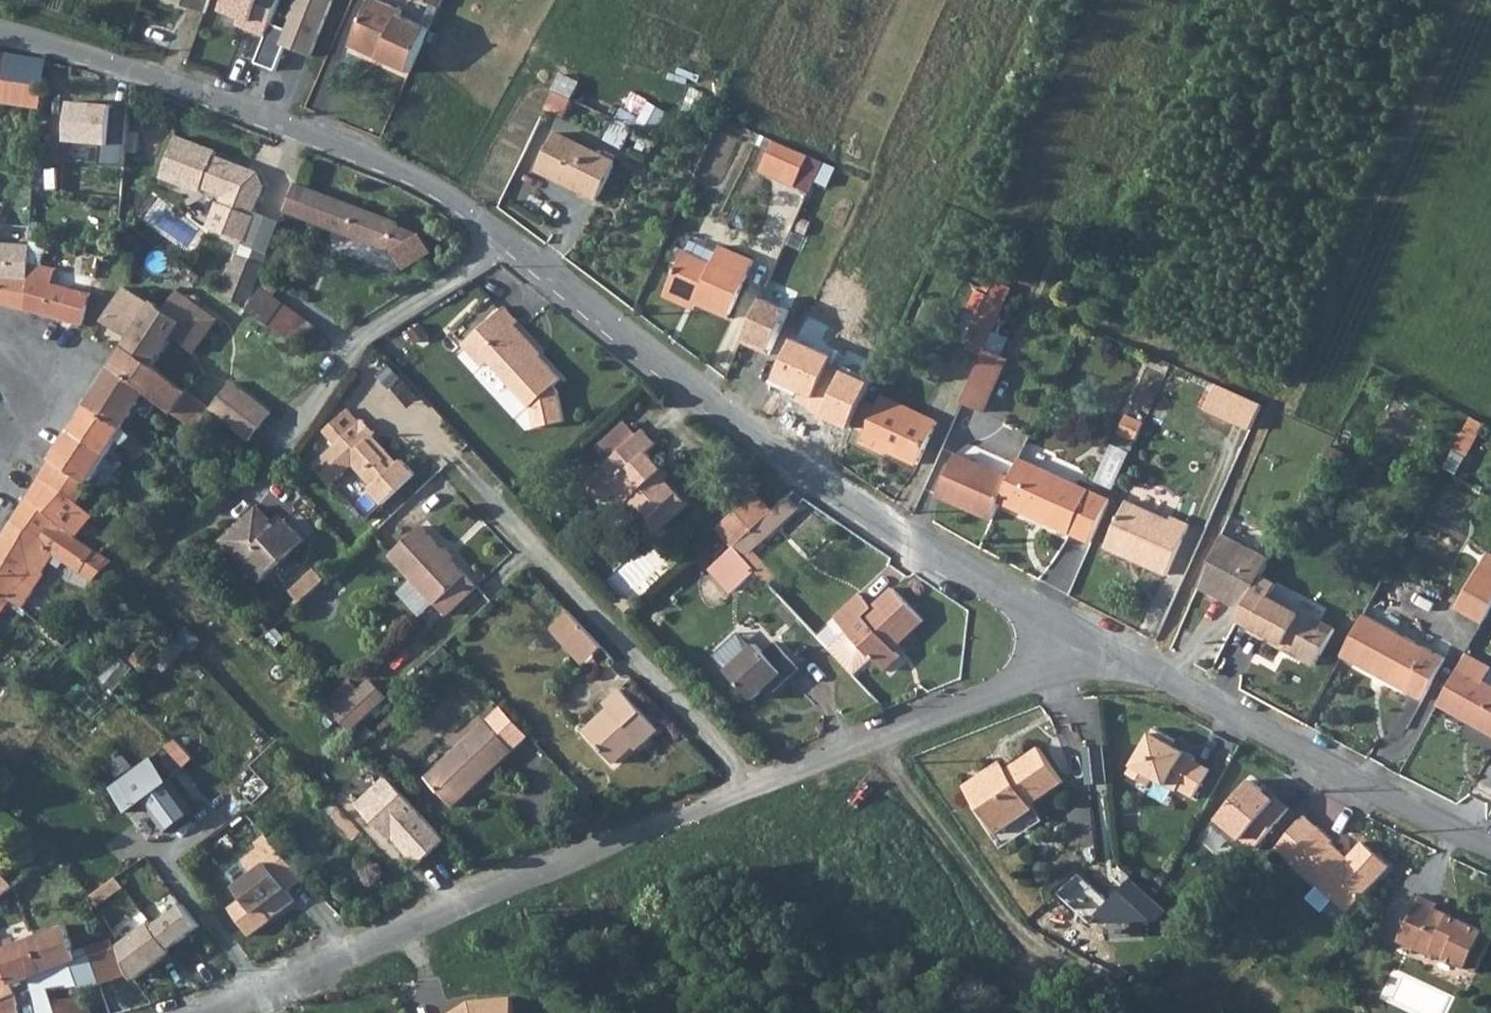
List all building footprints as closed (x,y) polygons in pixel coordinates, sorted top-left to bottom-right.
[(207,13),(211,0),(171,0),(207,13)] [(222,16),(242,24),(240,29),(265,38),(274,20),(282,0),(228,0),(222,16)] [(290,27),(274,20),(265,38),(255,64),(275,72),(285,46),(313,56),(334,0),(300,0),(290,27)] [(368,50),(387,6),(373,0),(372,0),(352,44),(368,50)] [(439,13),(445,0),(414,0),(413,1),(439,13)] [(387,6),(368,50),(382,57),(381,62),(404,72),(411,76),(431,31),(402,19),(404,14),(387,6)] [(22,80),(25,52),(4,49),(0,49),(0,77),(22,80)] [(25,52),(22,80),(45,83),(47,57),(45,56),(25,52)] [(567,117),(576,100),(559,92),(551,108),(567,117)] [(118,110),(77,106),(73,148),(115,152),(118,110)] [(555,134),(538,170),(597,200),(615,163),(555,134)] [(215,151),(175,137),(161,176),(201,190),(202,186),(224,194),(222,203),(219,202),(210,227),(245,239),(254,214),(252,214),(263,184),(257,171),(214,155),(215,151)] [(810,160),(774,143),(761,174),(797,190),(810,160)] [(294,184),(284,210),(388,250),(388,249),(394,251),(392,252),(403,269),(431,252),(421,236),(419,237),(397,228),(398,224),(294,184)] [(32,244),(32,245),(39,246),(43,246),(47,204),(36,202),(32,244)] [(27,309),(31,258),(31,253),(32,245),(32,244),(0,242),(0,301),(27,309)] [(685,253),(667,291),(698,304),(729,319),(754,263),(720,247),(712,265),(685,253)] [(257,287),(265,264),(240,255),(225,294),(248,311),(257,287)] [(31,258),(27,309),(83,324),(90,292),(89,291),(88,274),(31,258)] [(126,287),(103,321),(130,339),(125,347),(154,366),(174,338),(197,352),(219,318),(195,302),(183,321),(166,310),(155,303),(153,305),(126,287)] [(257,287),(248,311),(270,327),(284,306),(257,287)] [(179,291),(166,310),(183,321),(195,302),(179,291)] [(967,344),(986,353),(1006,307),(975,293),(966,314),(978,320),(967,344)] [(791,314),(763,302),(744,346),(771,359),(791,314)] [(518,321),(502,305),(461,342),(481,364),(486,361),(529,406),(534,426),(563,419),(555,388),(552,385),(560,377),(512,326),(518,321)] [(284,306),(270,327),(295,346),(323,336),(284,306)] [(125,347),(113,366),(149,390),(147,394),(175,414),(188,392),(154,366),(125,347)] [(986,353),(963,406),(984,414),(1006,362),(986,353)] [(113,366),(87,406),(125,430),(147,394),(149,390),(113,366)] [(233,381),(212,409),(250,439),(251,439),(272,412),(233,381)] [(1205,414),(1215,418),(1224,396),(1226,392),(1217,388),(1210,401),(1205,414)] [(188,392),(175,414),(196,429),(212,409),(188,392)] [(1224,396),(1215,418),(1246,432),(1257,406),(1226,392),(1224,396)] [(882,397),(861,442),(880,451),(882,448),(920,465),(939,423),(882,397)] [(60,447),(54,458),(92,484),(110,455),(119,439),(125,430),(87,406),(60,447)] [(1257,406),(1246,432),(1251,434),(1262,409),(1257,406)] [(317,462),(330,477),(339,468),(345,475),(357,464),(374,483),(370,487),(384,503),(418,474),(405,459),(403,462),(394,470),(386,462),(390,459),(371,440),(377,434),(381,431),(368,416),(360,423),(350,412),(328,431),(338,443),(317,462)] [(1122,435),(1140,443),(1147,425),(1130,417),(1122,435)] [(1450,466),(1462,472),(1487,424),(1475,418),(1450,466)] [(614,457),(637,436),(626,425),(603,446),(614,457)] [(125,430),(119,439),(127,445),(132,437),(125,430)] [(614,457),(580,489),(589,498),(600,499),(611,489),(655,535),(687,505),(674,490),(663,479),(666,475),(648,455),(656,446),(643,432),(637,436),(614,457)] [(387,445),(377,434),(371,440),(390,459),(386,462),(394,470),(403,462),(387,445)] [(44,470),(29,496),(56,520),(78,539),(96,515),(80,503),(92,484),(54,458),(52,457),(44,470)] [(938,498),(993,522),(1002,503),(1011,481),(955,457),(938,498)] [(1011,481),(1002,503),(1094,544),(1115,499),(1093,490),(1021,459),(1011,481)] [(242,460),(234,467),(242,476),(250,469),(242,460)] [(339,468),(330,477),(336,483),(345,475),(339,468)] [(153,475),(148,482),(154,487),(159,480),(153,475)] [(754,493),(715,529),(724,539),(731,547),(747,531),(769,510),(754,493)] [(769,510),(747,531),(758,543),(773,530),(798,507),(786,495),(769,510)] [(29,496),(16,518),(34,533),(44,541),(49,534),(56,520),(29,496)] [(261,578),(306,537),(286,516),(271,530),(264,523),(272,516),(260,503),(223,536),(261,578)] [(1131,555),(1151,564),(1161,542),(1169,523),(1129,505),(1108,553),(1128,561),(1131,555)] [(16,518),(1,542),(36,566),(26,581),(14,599),(25,607),(47,573),(46,572),(52,561),(63,568),(67,563),(97,582),(116,563),(102,554),(84,571),(60,554),(49,546),(44,541),(34,533),(16,518)] [(49,534),(44,541),(49,546),(60,554),(84,571),(102,554),(82,542),(78,539),(56,520),(49,534)] [(1161,542),(1151,564),(1155,566),(1153,572),(1169,579),(1193,527),(1175,520),(1173,524),(1169,523),(1161,542)] [(455,559),(447,550),(425,525),(394,554),(449,614),(479,586),(455,559)] [(747,531),(731,547),(742,559),(759,544),(758,543),(747,531)] [(1265,577),(1273,561),(1223,538),(1200,591),(1246,613),(1265,577)] [(11,571),(26,581),(36,566),(1,542),(0,544),(0,563),(11,571)] [(451,546),(447,550),(455,559),(460,555),(451,546)] [(731,547),(710,567),(733,591),(754,572),(742,559),(731,547)] [(1480,570),(1490,576),(1490,566),(1484,562),(1480,570)] [(1,616),(14,599),(26,581),(11,571),(0,563),(0,617),(1,616)] [(295,587),(304,598),(328,576),(319,565),(295,587)] [(1460,605),(1487,620),(1490,614),(1490,576),(1480,570),(1460,605)] [(1242,620),(1258,629),(1271,636),(1269,640),(1306,660),(1325,625),(1308,616),(1306,620),(1272,602),(1281,586),(1265,577),(1246,613),(1242,620)] [(856,595),(830,619),(843,634),(867,660),(878,673),(895,658),(888,651),(920,623),(889,590),(868,609),(856,595)] [(569,612),(550,629),(564,644),(582,627),(569,612)] [(1367,617),(1345,658),(1387,680),(1409,640),(1367,617)] [(582,627),(564,644),(583,665),(601,648),(582,627)] [(867,660),(843,634),(826,650),(849,676),(867,660)] [(1409,640),(1387,680),(1427,701),(1449,661),(1409,640)] [(753,645),(724,672),(750,700),(764,688),(770,693),(795,669),(771,644),(761,654),(753,645)] [(1461,668),(1487,682),(1489,679),(1490,675),(1490,665),(1469,653),(1461,668)] [(1441,704),(1470,719),(1472,717),(1478,720),(1479,725),(1490,731),(1490,681),(1489,679),(1487,682),(1461,668),(1441,704)] [(372,678),(337,710),(354,729),(389,697),(372,678)] [(609,709),(586,732),(616,764),(640,742),(644,746),(659,731),(620,690),(604,705),(609,709)] [(533,735),(506,707),(431,777),(459,807),(533,735)] [(1171,743),(1149,731),(1124,777),(1146,788),(1150,781),(1173,794),(1174,792),(1190,800),(1206,771),(1190,762),(1191,760),(1169,748),(1171,743)] [(187,767),(198,758),(182,739),(172,747),(187,767)] [(988,762),(961,780),(969,791),(994,829),(1030,804),(1027,800),(1058,779),(1034,743),(1004,764),(993,770),(988,762)] [(1108,744),(1087,748),(1093,785),(1114,781),(1108,744)] [(115,785),(134,809),(147,800),(169,830),(201,811),(172,780),(156,756),(115,785)] [(398,838),(423,866),(451,840),(412,798),(392,776),(362,804),(396,841),(398,838)] [(1251,778),(1213,819),(1232,837),(1238,832),(1253,846),(1289,807),(1276,795),(1274,797),(1251,778)] [(368,833),(334,796),(319,811),(353,848),(368,833)] [(1303,814),(1275,844),(1291,859),(1320,828),(1303,814)] [(1349,913),(1390,868),(1363,843),(1349,859),(1332,843),(1334,841),(1320,828),(1291,859),(1349,913)] [(235,908),(255,935),(299,900),(293,890),(309,877),(270,836),(259,843),(263,849),(247,860),(258,873),(240,886),(248,897),(235,908)] [(1156,927),(1172,912),(1137,876),(1102,911),(1120,929),(1140,910),(1156,927)] [(1398,942),(1415,950),(1432,958),(1433,954),(1476,974),(1490,940),(1490,938),(1456,921),(1455,926),(1448,923),(1450,918),(1435,911),(1437,906),(1419,897),(1398,942)] [(202,927),(187,905),(157,927),(155,924),(125,945),(136,975),(140,981),(176,953),(174,950),(202,927)] [(30,923),(5,930),(9,944),(34,937),(30,923)] [(32,939),(4,949),(12,976),(15,983),(23,980),(32,978),(31,976),(82,958),(70,925),(38,937),(32,939)] [(118,946),(93,954),(95,962),(105,985),(130,976),(118,946)] [(15,983),(12,976),(4,949),(0,951),(0,988),(15,983)] [(31,976),(32,978),(37,988),(39,994),(40,998),(43,1011),(43,1012),(64,1012),(61,1005),(92,1000),(90,991),(105,985),(95,962),(93,954),(82,958),(31,976)] [(0,988),(0,1004),(20,996),(15,983),(0,988)] [(451,1012),(521,1012),(519,993),(473,998),(451,1012)] [(22,1009),(21,998),(20,996),(0,1004),(0,1012),(22,1012),(22,1009)] [(61,1005),(64,1012),(97,1012),(92,1000),(61,1005)]
